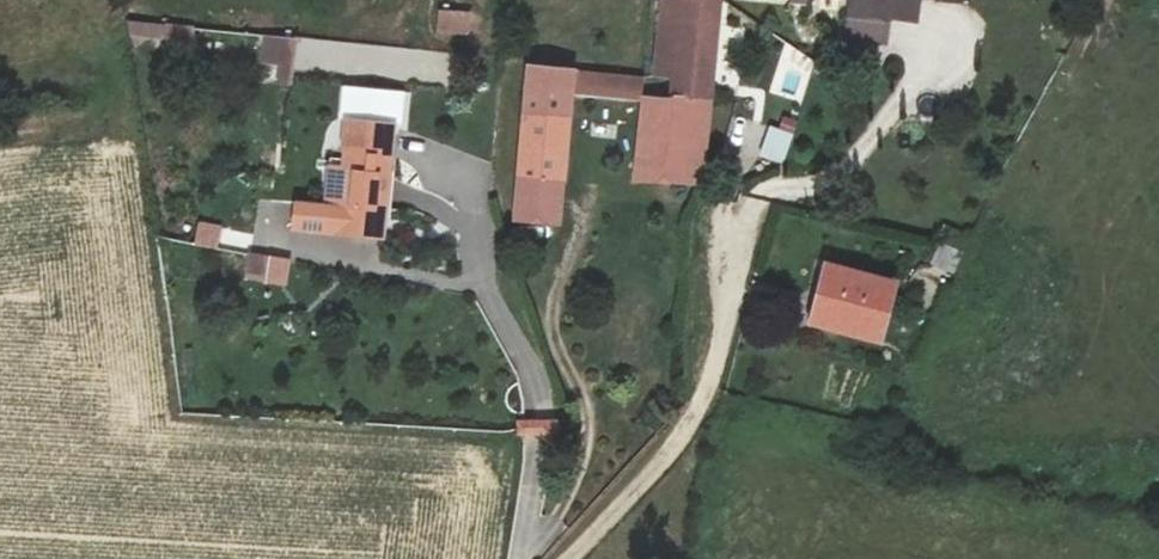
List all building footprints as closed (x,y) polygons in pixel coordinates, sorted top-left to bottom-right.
[(712,104),(721,33),(730,31),(733,5),(688,0),(659,0),(652,79),(657,79),(657,90),(668,93),(668,100),(712,104)] [(920,0),(850,0),(846,42),(883,46),(886,19),(918,22),(920,0)] [(438,9),(437,34),(470,35),(471,11),(438,9)] [(131,36),(182,37),(182,23),(131,23),(131,36)] [(261,35),(260,63),(278,63),(277,84),(294,84),(295,36),(261,35)] [(513,222),(559,225),(574,95),(638,100),(641,75),(527,65),(513,222)] [(712,104),(668,100),(642,98),(633,182),(701,186),(712,104)] [(396,125),(351,120),(341,208),(299,203),(296,228),(382,239),(396,125)] [(771,127),(760,155),(782,164),(793,136),(771,127)] [(196,224),(193,242),(217,246),(220,228),(196,224)] [(251,253),(246,279),(286,287),(291,260),(251,253)] [(895,283),(826,263),(809,321),(878,340),(895,283)]
